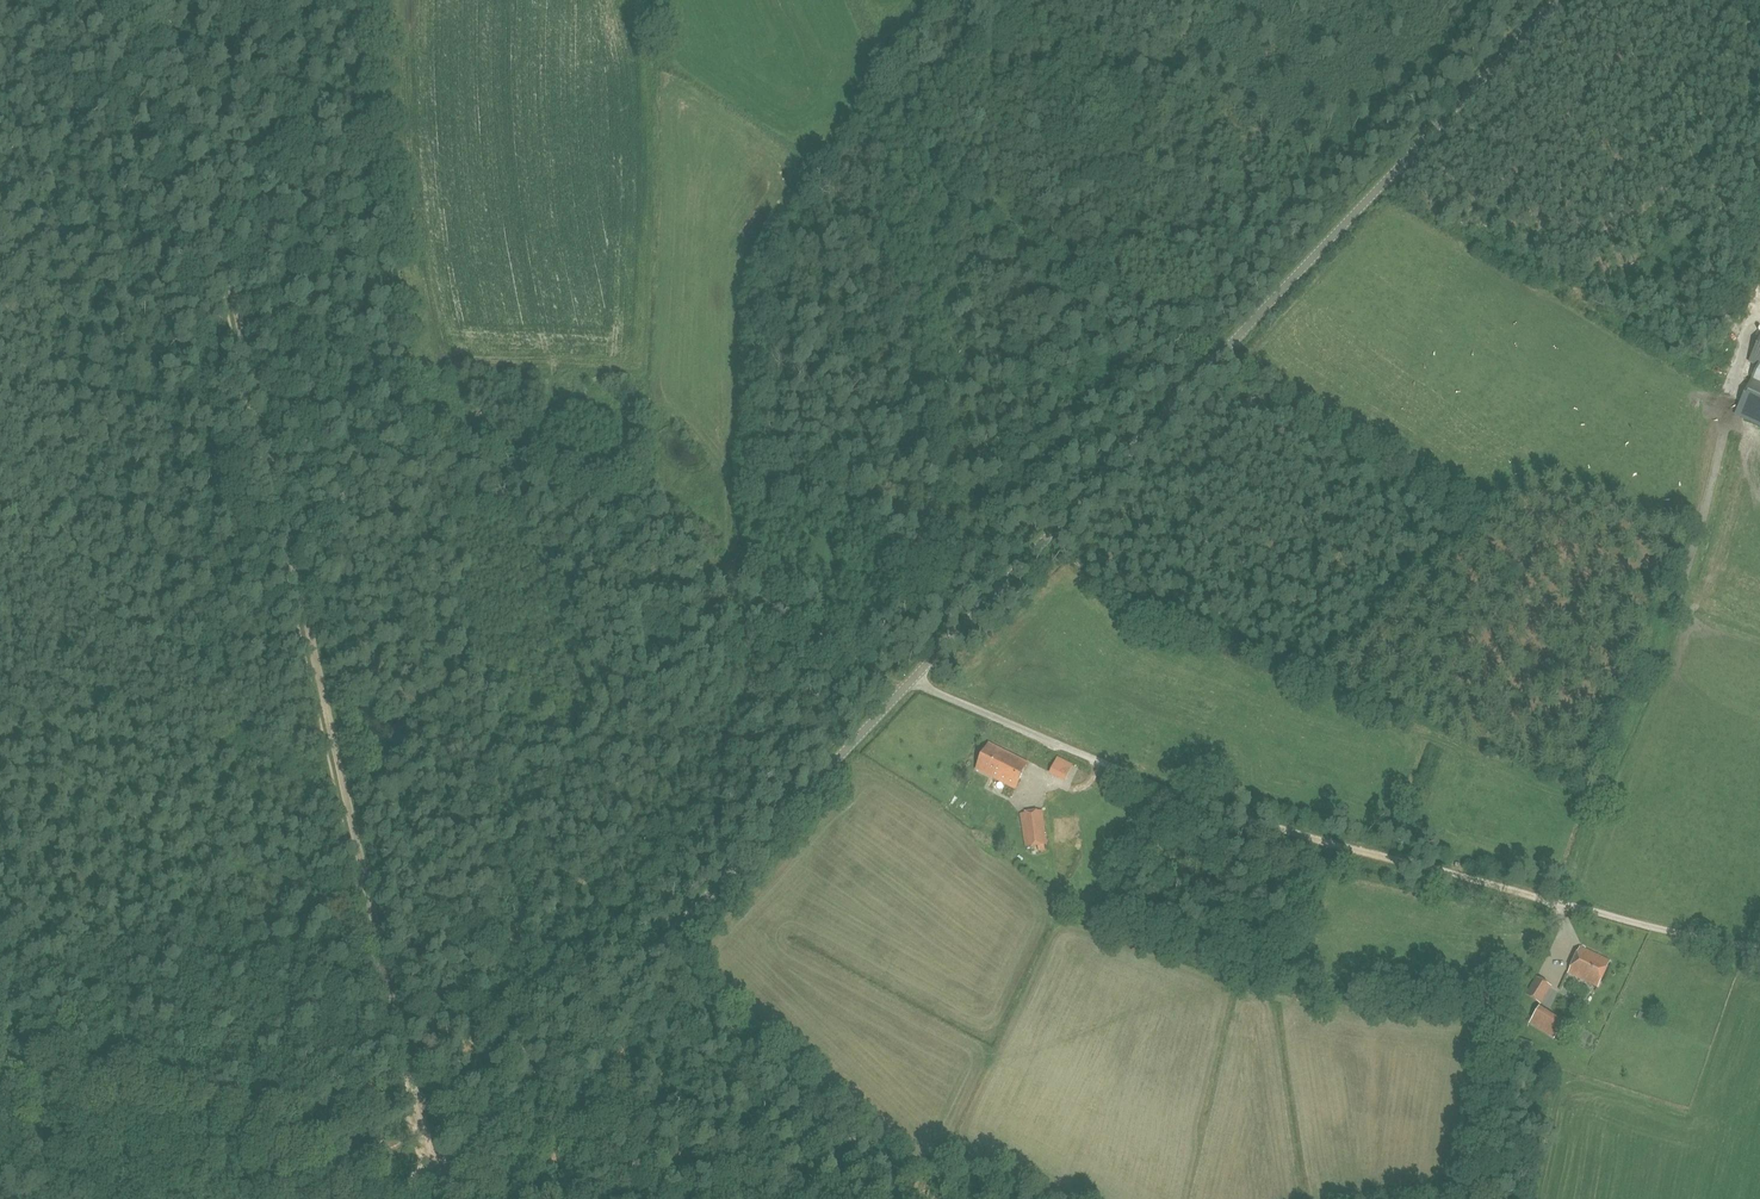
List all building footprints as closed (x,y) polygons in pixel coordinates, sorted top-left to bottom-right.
[(1750,363),(1759,367),(1759,341),(1750,363)] [(1755,376),(1738,412),(1759,423),(1759,379),(1755,376)] [(976,769),(1015,788),(1028,763),(989,743),(976,769)] [(1027,847),(1038,845),(1047,844),(1042,810),(1022,813),(1027,847)] [(1599,987),(1611,961),(1581,947),(1569,973),(1599,987)] [(1527,994),(1542,1002),(1551,987),(1537,978),(1527,994)] [(1530,1023),(1555,1038),(1565,1021),(1540,1006),(1530,1023)]
